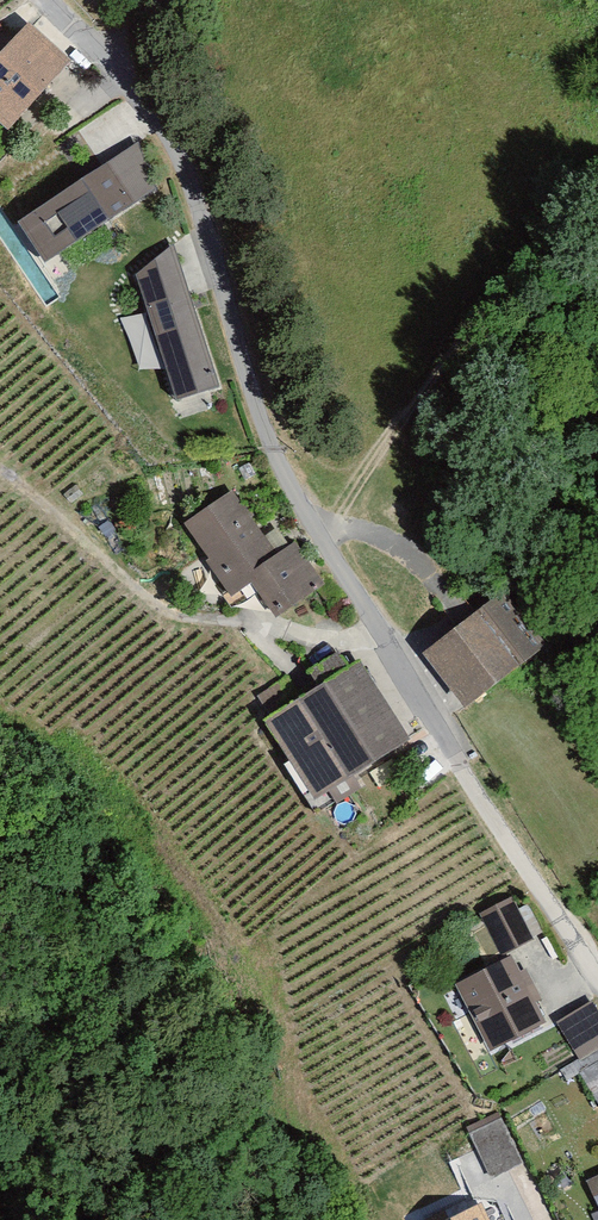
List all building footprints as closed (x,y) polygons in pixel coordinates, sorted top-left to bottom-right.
[(0,62),(0,134),(7,141),(82,68),(39,24),(0,62)] [(138,149),(17,226),(44,265),(156,193),(138,149)] [(174,250),(135,282),(176,404),(220,389),(174,250)] [(230,493),(181,527),(233,601),(253,587),(276,620),(324,586),(296,547),(277,560),(230,493)] [(504,593),(421,657),(462,710),(545,646),(504,593)] [(317,690),(263,723),(312,803),(408,744),(360,665),(350,671),(340,653),(307,673),(317,690)] [(512,899),(478,917),(500,959),(533,942),(512,899)] [(511,957),(451,987),(485,1054),(544,1024),(534,1003),(541,1000),(527,972),(520,975),(511,957)] [(556,1024),(578,1061),(597,1050),(597,1016),(591,1004),(556,1024)] [(579,1075),(597,1107),(597,1064),(579,1075)] [(498,1114),(467,1129),(493,1181),(524,1166),(498,1114)] [(587,1182),(597,1207),(597,1177),(587,1182)]
